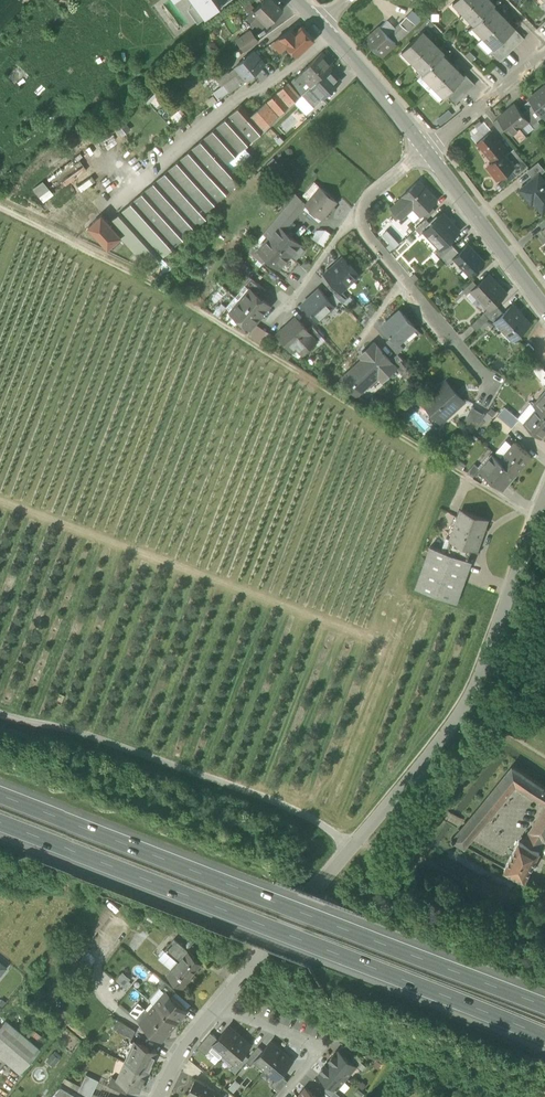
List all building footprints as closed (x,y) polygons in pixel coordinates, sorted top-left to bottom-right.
[(221,6),(216,0),(194,0),(196,3),(206,17),(221,6)] [(253,26),(262,17),(269,23),(284,8),(276,0),(263,0),(255,9),(245,18),(253,26)] [(465,12),(477,0),(455,0),(455,1),(465,12)] [(491,0),(477,0),(465,12),(476,23),(494,6),(495,5),(491,0)] [(206,17),(196,3),(188,9),(198,23),(206,17)] [(504,17),(494,6),(476,23),(474,24),(485,36),(504,17)] [(401,24),(409,32),(415,24),(407,17),(401,24)] [(513,26),(504,17),(485,36),(496,46),(496,47),(501,42),(505,38),(506,37),(510,33),(515,28),(513,26)] [(388,35),(396,43),(409,32),(401,24),(400,24),(388,35)] [(288,44),(298,55),(315,39),(302,26),(296,32),(293,29),(275,41),(281,49),(288,44)] [(367,39),(382,56),(396,43),(388,35),(380,27),(367,39)] [(510,33),(506,37),(505,38),(501,42),(496,47),(496,46),(491,51),(500,61),(501,61),(506,56),(510,52),(515,47),(519,43),(520,42),(524,38),(515,28),(510,33)] [(237,40),(245,51),(259,42),(251,31),(237,40)] [(404,49),(415,60),(433,42),(422,31),(404,49)] [(415,60),(426,71),(443,55),(444,53),(433,42),(415,60)] [(239,80),(242,83),(247,80),(265,64),(254,51),(236,67),(244,76),(239,80)] [(321,52),(318,56),(329,68),(333,64),(321,52)] [(424,73),(435,84),(453,65),(443,55),(426,71),(424,73)] [(309,64),(309,65),(320,77),(329,68),(318,56),(309,64)] [(311,86),(320,77),(309,65),(289,83),(300,95),(302,94),(311,86)] [(464,76),(453,65),(435,84),(446,95),(447,94),(451,89),(452,89),(456,84),(461,80),(464,76)] [(213,75),(218,81),(228,72),(224,67),(213,75)] [(218,81),(222,86),(222,85),(224,88),(226,87),(230,92),(242,83),(239,80),(244,76),(236,67),(231,71),(228,72),(218,81)] [(341,80),(329,68),(320,77),(311,86),(323,98),(341,80)] [(464,76),(461,80),(456,84),(452,89),(451,89),(447,94),(456,103),(461,99),(461,98),(466,94),(470,89),(475,84),(466,74),(464,76)] [(288,82),(250,115),(263,131),(278,115),(294,101),(300,96),(300,95),(289,83),(288,82)] [(222,85),(222,86),(213,92),(219,100),(230,92),(226,87),(224,88),(222,85)] [(302,94),(314,107),(323,98),(311,86),(302,94)] [(543,115),(544,114),(544,86),(530,99),(531,101),(543,115)] [(294,101),(306,114),(314,107),(302,94),(300,95),(300,96),(294,101)] [(210,106),(217,101),(213,95),(206,101),(210,106)] [(525,106),(528,109),(523,113),(529,120),(528,121),(534,128),(535,129),(540,124),(537,120),(543,115),(531,101),(525,106)] [(226,163),(263,131),(250,115),(240,104),(109,222),(122,236),(121,237),(150,269),(209,215),(206,211),(241,180),(226,163)] [(526,134),(520,127),(528,121),(529,120),(523,113),(515,104),(498,118),(506,129),(511,135),(518,144),(527,136),(526,134)] [(507,155),(505,153),(507,151),(491,131),(478,142),(494,161),(487,167),(497,179),(510,168),(514,165),(506,155),(507,155)] [(510,168),(516,176),(528,166),(514,149),(507,155),(506,155),(514,165),(510,168)] [(528,171),(534,178),(539,174),(544,170),(538,163),(528,171)] [(543,213),(544,212),(544,181),(539,174),(534,178),(520,189),(531,204),(534,202),(543,213)] [(33,188),(41,202),(53,195),(45,180),(33,188)] [(413,206),(422,214),(432,204),(437,200),(419,181),(404,196),(398,202),(408,211),(413,206)] [(305,205),(322,219),(337,202),(320,187),(305,205)] [(284,196),(291,202),(286,206),(280,214),(287,219),(290,222),(301,210),(305,205),(304,204),(305,203),(289,190),(285,194),(284,196)] [(280,200),(286,206),(291,202),(284,196),(280,200)] [(392,208),(401,217),(408,211),(398,202),(392,208)] [(416,229),(421,234),(425,231),(424,231),(431,224),(427,219),(437,209),(432,204),(422,214),(426,219),(416,229)] [(441,248),(441,249),(449,241),(460,231),(443,213),(431,224),(424,231),(425,231),(441,248)] [(108,248),(121,237),(122,236),(109,222),(102,214),(88,226),(108,248)] [(280,214),(264,234),(290,256),(301,244),(284,230),(280,227),(287,219),(280,214)] [(320,227),(313,238),(325,246),(332,234),(320,227)] [(280,269),(290,256),(264,234),(254,245),(260,250),(263,253),(262,254),(267,258),(280,269)] [(460,252),(454,246),(449,241),(441,249),(441,248),(436,253),(441,258),(447,265),(454,257),(460,252)] [(469,274),(470,274),(484,261),(476,253),(469,245),(468,244),(460,252),(454,257),(465,269),(468,267),(472,271),(469,274)] [(249,252),(263,264),(267,258),(262,254),(263,253),(260,250),(254,245),(249,252)] [(332,281),(339,289),(357,273),(343,257),(325,274),(332,281)] [(480,297),(490,308),(491,307),(506,293),(495,282),(496,282),(489,274),(478,285),(472,291),(479,298),(480,297)] [(250,289),(260,296),(265,290),(251,278),(245,285),(250,289)] [(463,290),(468,295),(472,291),(478,285),(474,280),(463,290)] [(334,293),(343,303),(348,298),(343,292),(339,289),(332,281),(327,286),(334,293)] [(235,296),(240,301),(260,317),(270,305),(260,296),(250,289),(245,285),(235,296)] [(328,298),(319,289),(302,304),(317,321),(332,307),(334,305),(328,298)] [(334,293),(328,298),(334,305),(332,307),(339,315),(347,308),(343,303),(334,293)] [(250,329),(260,317),(240,301),(231,312),(240,320),(250,329)] [(504,327),(514,338),(530,323),(521,314),(512,305),(500,317),(495,321),(496,322),(503,329),(504,327)] [(219,317),(235,327),(240,320),(231,312),(226,307),(219,317)] [(474,324),(478,329),(486,321),(491,327),(496,322),(495,321),(500,317),(496,312),(491,307),(490,308),(474,324)] [(392,336),(397,341),(402,336),(403,337),(415,327),(400,311),(392,318),(393,319),(384,327),(384,326),(383,327),(392,336)] [(278,334),(293,350),(301,342),(308,349),(316,341),(307,331),(308,330),(296,318),(278,334)] [(307,331),(316,341),(322,336),(312,326),(308,330),(307,331)] [(386,341),(398,354),(404,348),(397,341),(392,336),(386,341)] [(524,346),(530,353),(534,349),(529,342),(524,346)] [(342,378),(362,399),(396,368),(396,367),(391,361),(374,343),(360,355),(363,359),(342,378)] [(396,368),(404,377),(412,370),(398,354),(391,361),(396,367),(396,368)] [(447,381),(445,383),(426,400),(443,419),(462,402),(464,400),(447,381)] [(537,409),(544,415),(544,393),(534,406),(537,409)] [(464,416),(479,425),(487,411),(472,403),(464,416)] [(537,409),(524,424),(540,437),(544,432),(544,415),(537,409)] [(509,410),(503,417),(513,426),(519,419),(509,410)] [(508,433),(513,426),(503,417),(501,415),(495,422),(508,433)] [(502,458),(500,460),(516,474),(531,456),(515,442),(502,458)] [(504,489),(516,474),(500,460),(492,454),(480,468),(480,469),(487,475),(504,489)] [(467,473),(481,481),(487,475),(480,469),(480,468),(475,463),(467,473)] [(472,548),(476,549),(487,520),(462,511),(458,521),(461,522),(454,541),(472,548)] [(446,552),(467,560),(472,548),(454,541),(450,540),(446,552)] [(415,588),(457,603),(464,582),(472,561),(467,560),(446,552),(430,546),(415,588)] [(524,789),(534,796),(542,785),(512,766),(504,776),(516,784),(524,789)] [(478,829),(516,784),(504,776),(466,822),(478,829)] [(544,802),(544,787),(542,785),(534,796),(544,802)] [(530,830),(544,839),(544,806),(530,830)] [(472,837),(478,829),(466,822),(460,830),(472,837)] [(464,846),(472,837),(460,830),(454,837),(453,837),(451,839),(452,841),(453,842),(455,841),(464,846)] [(523,842),(539,850),(544,840),(544,839),(530,830),(523,842)] [(525,879),(539,850),(523,842),(519,840),(504,869),(525,879)] [(384,887),(392,894),(402,883),(394,876),(384,887)] [(85,926),(95,933),(112,913),(98,903),(82,924),(85,926)] [(85,926),(79,933),(89,941),(95,933),(85,926)] [(168,946),(182,957),(188,950),(174,939),(168,946)] [(182,957),(168,946),(165,950),(179,961),(182,957)] [(179,961),(165,950),(158,958),(172,970),(179,961)] [(167,975),(182,988),(192,976),(190,975),(201,963),(195,957),(196,956),(188,950),(182,957),(179,961),(172,970),(167,975)] [(148,978),(155,984),(160,978),(153,972),(148,978)] [(166,992),(171,996),(175,991),(160,978),(155,984),(160,987),(166,992)] [(149,1000),(155,1005),(166,992),(160,987),(149,1000)] [(175,991),(171,996),(187,1009),(191,1004),(175,991)] [(171,996),(166,992),(155,1005),(176,1023),(187,1010),(187,1009),(171,996)] [(130,1012),(141,1022),(149,1012),(138,1002),(130,1012)] [(162,1039),(176,1023),(155,1005),(149,1012),(141,1022),(154,1033),(154,1032),(162,1039)] [(19,1072),(40,1048),(5,1019),(0,1025),(0,1056),(19,1072)] [(116,1031),(121,1022),(117,1019),(112,1029),(116,1031)] [(116,1031),(132,1038),(134,1034),(135,1031),(121,1022),(116,1031)] [(213,1045),(224,1054),(240,1035),(229,1026),(218,1039),(213,1045)] [(198,1048),(205,1055),(209,1050),(213,1045),(218,1039),(210,1033),(202,1042),(198,1048)] [(251,1045),(240,1035),(224,1054),(234,1063),(235,1064),(243,1053),(251,1045)] [(135,1042),(126,1062),(148,1072),(157,1052),(135,1042)] [(255,1061),(266,1070),(282,1051),(271,1042),(263,1050),(255,1061)] [(219,1059),(224,1054),(213,1045),(209,1050),(219,1059)] [(258,1046),(248,1058),(245,1061),(251,1066),(255,1061),(263,1050),(258,1046)] [(292,1060),(282,1051),(266,1070),(276,1079),(280,1074),(292,1060)] [(331,1060),(329,1063),(346,1077),(356,1066),(349,1060),(339,1052),(335,1056),(334,1054),(330,1059),(331,1060)] [(235,1073),(245,1061),(248,1058),(243,1053),(235,1064),(234,1063),(230,1068),(235,1073)] [(356,1066),(362,1072),(367,1067),(353,1055),(349,1060),(356,1066)] [(139,1090),(148,1072),(126,1062),(125,1063),(127,1064),(119,1080),(118,1079),(117,1080),(128,1085),(139,1090)] [(336,1089),(346,1077),(329,1063),(326,1066),(325,1065),(321,1069),(323,1070),(319,1074),(336,1089)] [(271,1085),(279,1092),(288,1081),(280,1074),(276,1079),(271,1085)] [(85,1096),(88,1096),(96,1080),(85,1075),(77,1092),(85,1096)] [(108,1085),(124,1093),(128,1085),(117,1080),(118,1079),(112,1076),(108,1085)] [(194,1096),(209,1096),(213,1088),(197,1080),(196,1079),(188,1094),(189,1095),(194,1096)] [(77,1092),(61,1083),(51,1096),(85,1096),(77,1092)] [(326,1092),(331,1096),(341,1096),(328,1085),(323,1090),(326,1092)] [(297,1096),(316,1096),(305,1088),(297,1096)]
